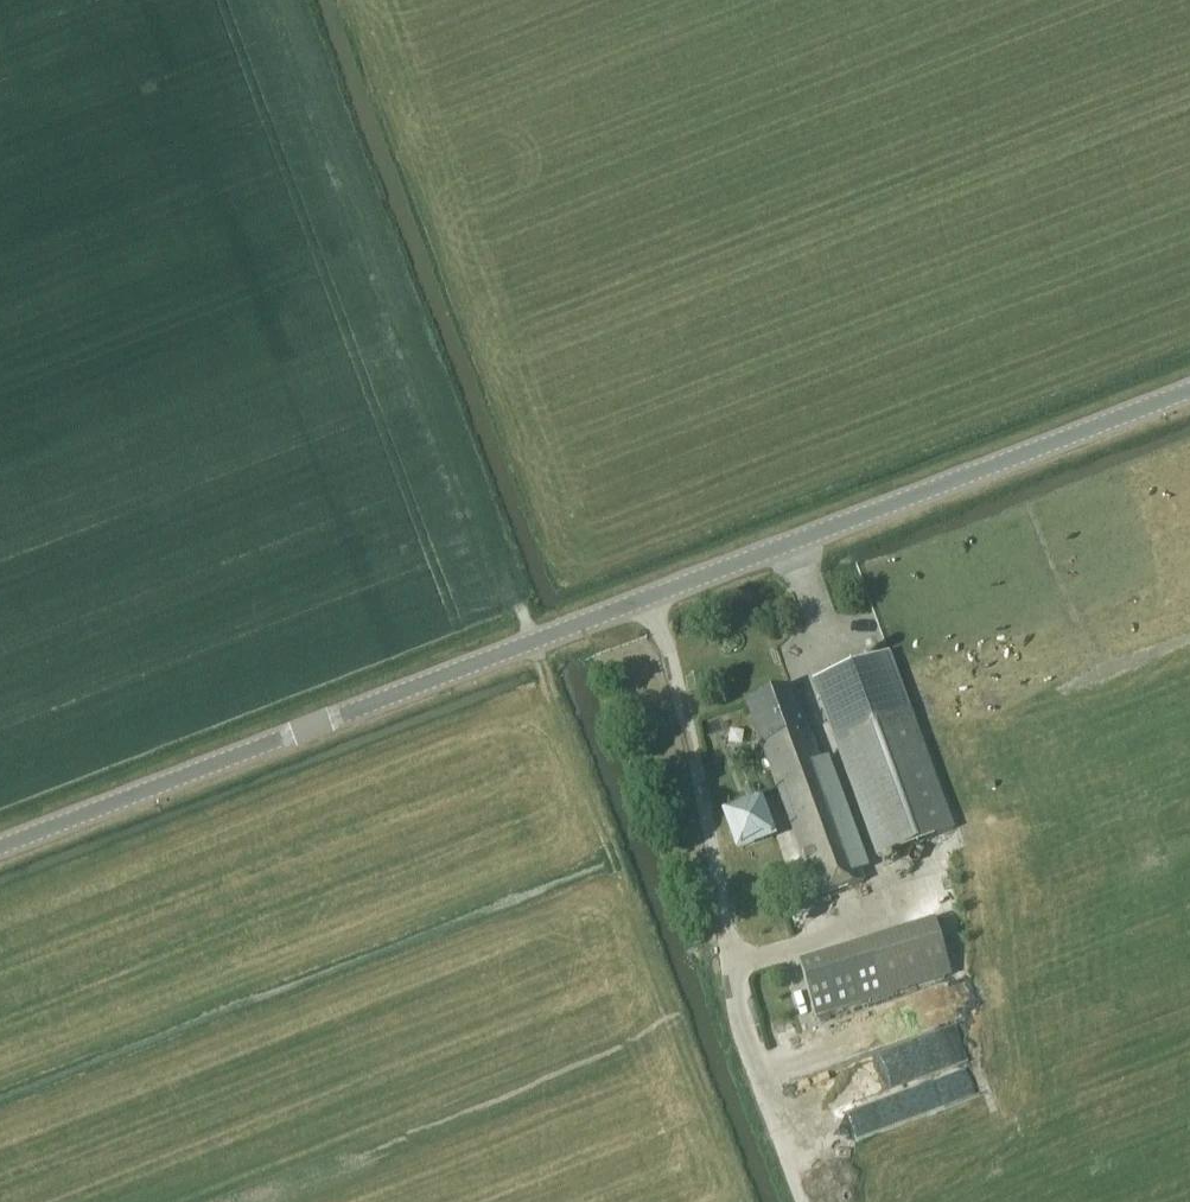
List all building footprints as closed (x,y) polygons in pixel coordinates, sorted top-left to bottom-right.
[(955,829),(891,656),(815,684),(879,857),(955,829)] [(819,897),(865,880),(793,686),(747,703),(819,897)] [(816,1018),(908,990),(952,976),(935,920),(890,933),(799,962),(816,1018)]
